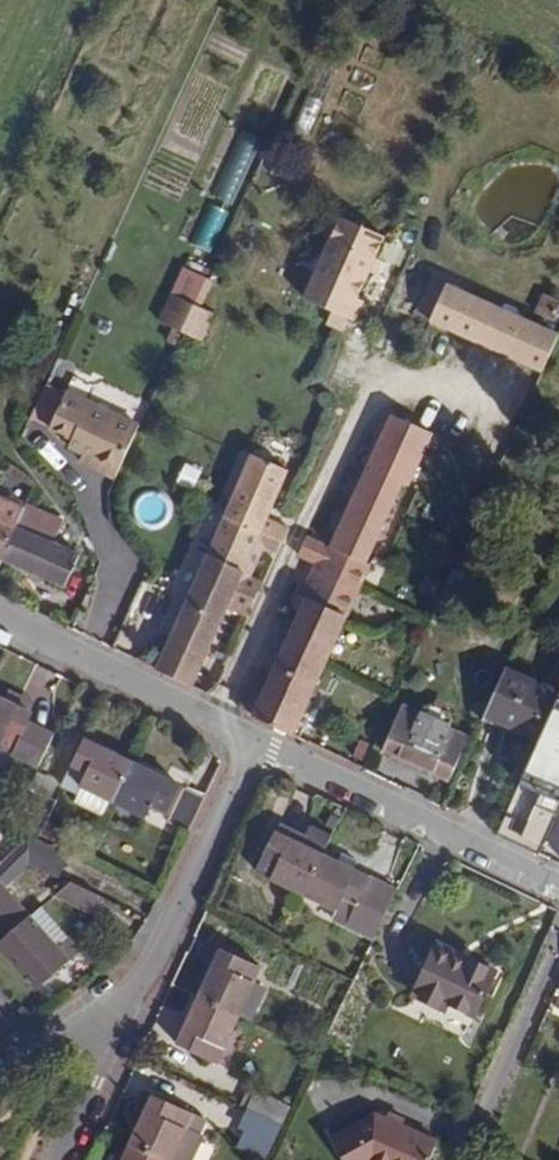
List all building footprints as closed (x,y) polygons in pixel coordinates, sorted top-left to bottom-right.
[(322,102),(336,68),(323,62),(309,97),(322,102)] [(265,140),(244,131),(216,196),(237,205),(265,140)] [(230,212),(208,203),(191,245),(213,254),(230,212)] [(395,240),(344,219),(311,299),(334,308),(327,325),(344,332),(349,321),(359,325),(395,240)] [(194,309),(206,282),(185,272),(172,300),(194,309)] [(452,284),(435,322),(547,370),(558,342),(558,331),(452,284)] [(182,337),(194,309),(172,300),(160,327),(182,337)] [(385,451),(414,387),(386,376),(358,438),(385,451)] [(116,483),(139,430),(67,397),(52,432),(75,443),(71,452),(84,458),(95,463),(91,472),(116,483)] [(255,450),(225,517),(264,534),(294,469),(255,450)] [(95,463),(84,458),(82,464),(81,467),(91,472),(95,463)] [(253,719),(294,738),(369,567),(367,567),(395,505),(360,489),(330,551),(306,539),(299,555),(315,563),(301,595),(298,594),(290,611),(301,616),(253,719)] [(1,563),(24,510),(0,499),(0,563),(1,563)] [(24,510),(1,563),(63,591),(79,556),(54,545),(64,522),(26,506),(24,510)] [(277,555),(282,543),(264,534),(225,517),(156,672),(193,690),(257,546),(277,555)] [(486,563),(462,551),(447,584),(471,596),(486,563)] [(509,671),(486,719),(538,742),(558,695),(558,694),(509,671)] [(15,693),(10,704),(11,705),(29,714),(35,703),(15,693)] [(538,742),(499,830),(546,851),(558,822),(558,696),(558,695),(538,742)] [(0,699),(0,744),(3,736),(18,743),(13,756),(39,770),(54,739),(28,726),(33,716),(29,714),(11,705),(10,704),(0,699)] [(383,754),(449,784),(469,739),(452,730),(456,721),(449,718),(454,709),(438,701),(435,707),(424,709),(420,715),(403,707),(383,754)] [(111,804),(131,763),(86,742),(62,789),(79,796),(75,805),(103,817),(111,804)] [(180,786),(131,763),(111,804),(145,821),(151,808),(166,815),(180,786)] [(62,789),(35,776),(13,823),(39,836),(47,821),(62,789)] [(189,834),(204,801),(185,791),(170,824),(189,834)] [(66,831),(47,821),(39,836),(58,846),(66,831)] [(303,897),(323,857),(277,833),(262,862),(276,869),(270,881),(303,897)] [(32,839),(0,867),(0,948),(33,918),(8,889),(34,866),(60,880),(71,858),(32,839)] [(337,864),(323,857),(303,897),(335,912),(331,920),(374,940),(397,891),(355,871),(358,861),(341,854),(337,864)] [(92,913),(99,898),(70,885),(63,899),(92,913)] [(43,909),(33,918),(59,947),(68,938),(43,909)] [(33,918),(0,948),(0,952),(36,992),(81,952),(68,938),(59,947),(33,918)] [(470,1026),(497,975),(438,946),(412,998),(470,1026)] [(220,951),(198,999),(240,1018),(262,969),(220,951)] [(545,1020),(558,1026),(558,990),(545,1020)] [(240,1018),(198,999),(176,1046),(218,1066),(240,1018)] [(248,1089),(240,1108),(252,1113),(280,1128),(290,1108),(248,1089)] [(144,1094),(135,1111),(144,1114),(153,1098),(144,1094)] [(130,1145),(163,1159),(186,1159),(204,1122),(153,1098),(144,1114),(135,1111),(128,1125),(138,1129),(130,1145)] [(252,1113),(246,1129),(252,1133),(243,1150),(264,1159),(265,1159),(280,1128),(252,1113)] [(439,1143),(377,1116),(331,1139),(342,1159),(431,1159),(439,1143)] [(130,1145),(122,1159),(163,1159),(130,1145)]
